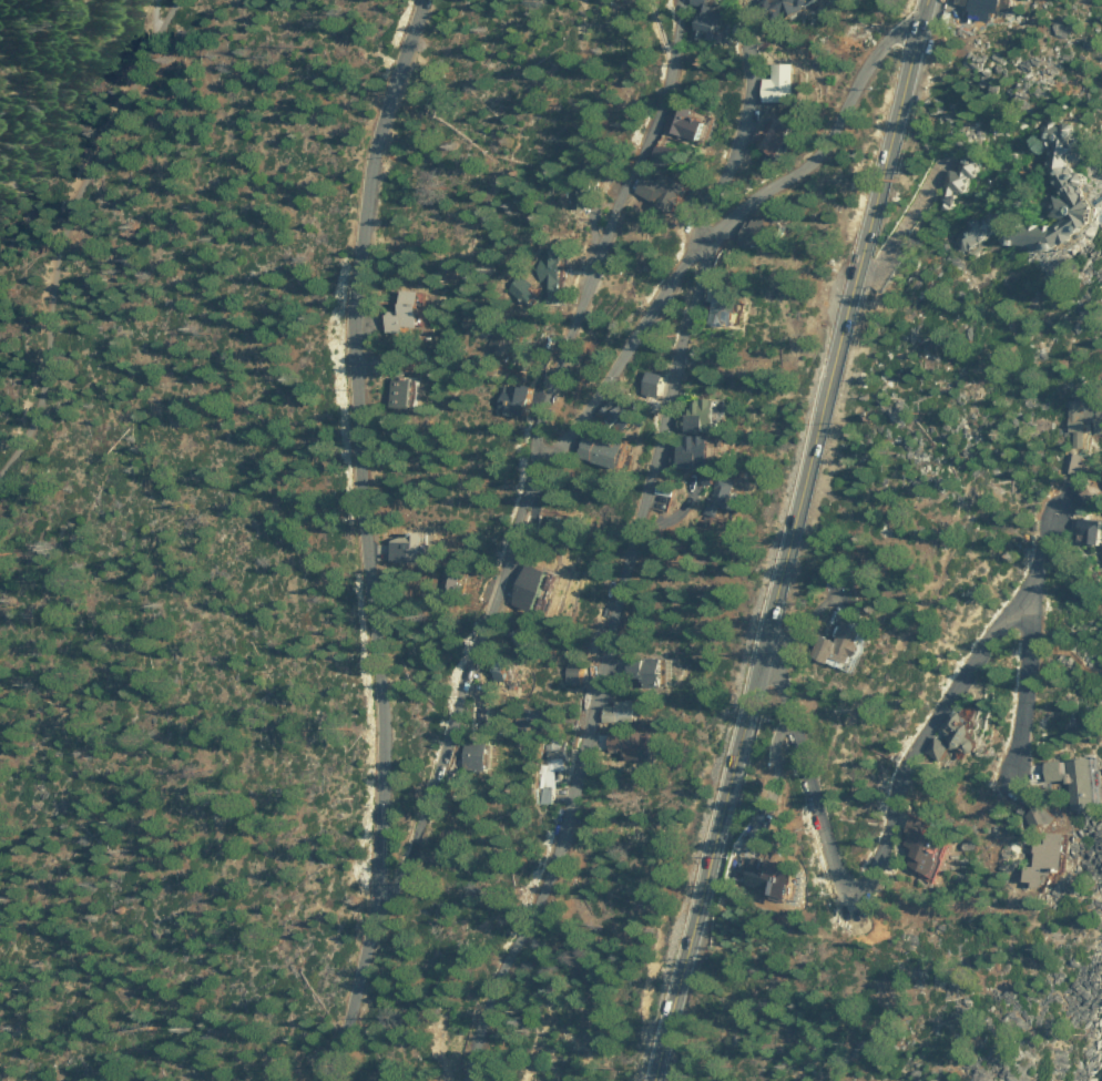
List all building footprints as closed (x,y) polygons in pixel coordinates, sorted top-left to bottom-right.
[(717,0),(694,0),(693,5),(705,7),(699,37),(727,42),(733,14),(715,11),(717,0)] [(780,24),(825,5),(823,0),(770,0),(780,24)] [(958,4),(969,7),(967,15),(1001,23),(1004,12),(1012,14),(1016,0),(959,0),(958,4)] [(803,102),(803,64),(777,64),(777,78),(765,78),(765,102),(803,102)] [(667,132),(709,143),(715,120),(696,115),(698,108),(675,102),(667,132)] [(948,206),(946,225),(956,225),(956,227),(970,228),(971,224),(983,225),(989,228),(1014,205),(1019,185),(1010,167),(1014,163),(1016,159),(1010,152),(1004,152),(1001,145),(1006,119),(984,112),(981,125),(989,128),(983,154),(996,177),(984,175),(982,197),(999,201),(987,207),(948,206)] [(782,157),(796,128),(774,117),(765,132),(760,129),(753,142),(782,157)] [(1098,195),(1100,179),(1082,176),(1077,168),(1086,147),(1084,145),(1089,142),(1090,132),(1080,131),(1072,119),(1063,126),(1052,121),(1029,137),(1054,148),(1050,172),(1068,197),(1052,195),(1049,215),(1062,221),(1057,224),(984,213),(953,235),(965,251),(984,254),(995,230),(1005,243),(1065,253),(1086,237),(1087,226),(1101,228),(1101,197),(1098,195)] [(676,147),(657,147),(656,164),(676,165),(676,147)] [(949,169),(943,208),(960,211),(962,198),(972,199),(975,178),(982,179),(985,163),(961,160),(960,171),(949,169)] [(637,195),(690,212),(698,185),(664,174),(662,181),(643,175),(637,195)] [(574,209),(589,208),(588,186),(573,187),(574,209)] [(777,249),(786,226),(754,214),(742,243),(760,250),(763,243),(777,249)] [(561,267),(545,266),(544,302),(560,302),(561,267)] [(533,291),(537,284),(519,275),(510,292),(532,304),(538,294),(533,291)] [(710,301),(716,302),(715,325),(749,326),(751,291),(710,289),(710,301)] [(392,333),(411,334),(412,328),(435,329),(436,292),(409,291),(408,305),(393,304),(392,333)] [(513,356),(521,333),(496,324),(488,348),(513,356)] [(667,394),(669,375),(647,373),(645,392),(667,394)] [(430,409),(431,380),(395,379),(394,408),(430,409)] [(541,388),(502,384),(498,413),(537,417),(541,388)] [(1077,396),(1077,400),(1068,401),(1071,447),(1088,446),(1087,423),(1093,423),(1094,434),(1101,434),(1101,394),(1077,396)] [(691,432),(725,432),(724,400),(690,401),(691,432)] [(622,410),(615,401),(607,408),(628,436),(648,421),(633,401),(622,410)] [(721,464),(720,436),(697,437),(697,443),(683,443),(683,451),(676,451),(676,465),(721,464)] [(638,447),(588,437),(583,459),(633,469),(638,447)] [(1064,471),(1076,473),(1080,453),(1068,451),(1064,471)] [(706,514),(726,518),(734,478),(706,472),(703,483),(712,484),(706,514)] [(1101,537),(1101,518),(1085,517),(1084,536),(1101,537)] [(399,558),(439,558),(439,533),(399,533),(399,558)] [(519,605),(549,612),(559,568),(530,561),(519,605)] [(438,590),(455,594),(461,570),(443,566),(438,590)] [(869,629),(842,621),(837,639),(832,637),(825,660),(833,662),(834,659),(852,664),(856,652),(869,656),(874,640),(866,638),(869,629)] [(677,684),(677,664),(669,664),(669,657),(634,658),(635,685),(677,684)] [(586,683),(587,659),(568,658),(567,683),(586,683)] [(606,721),(646,720),(646,699),(620,700),(620,705),(606,705),(606,721)] [(630,759),(656,758),(655,738),(651,738),(651,730),(615,731),(615,750),(630,750),(630,759)] [(953,744),(936,735),(927,752),(944,761),(953,744)] [(1051,781),(1070,780),(1072,809),(1101,807),(1101,761),(1101,757),(1050,760),(1051,781)] [(1073,837),(1050,838),(1050,810),(1033,810),(1034,865),(1029,865),(1029,881),(1040,881),(1053,881),(1053,870),(1073,869),(1073,837)] [(960,836),(936,830),(939,820),(916,813),(911,832),(912,833),(909,844),(924,848),(918,867),(949,875),(960,836)]
